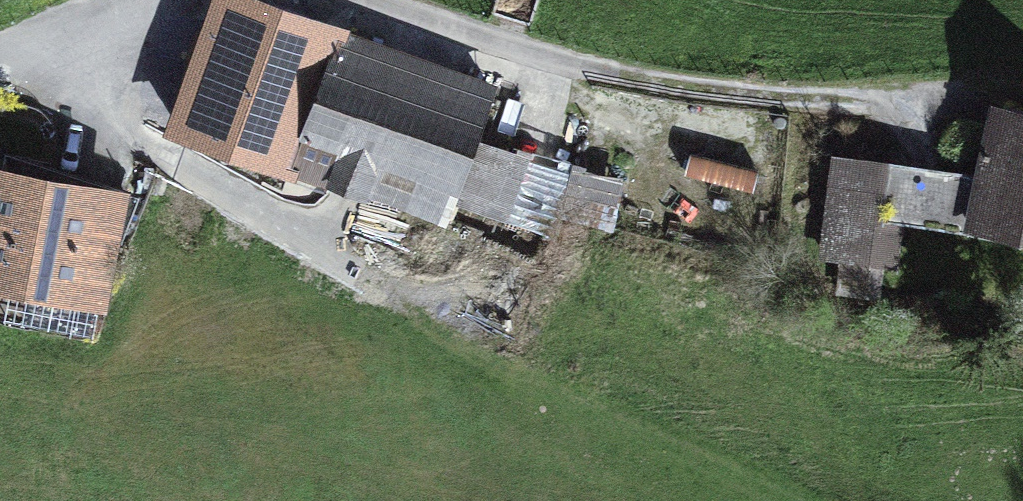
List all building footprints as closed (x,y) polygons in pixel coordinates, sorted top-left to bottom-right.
[(250,0),(215,0),(166,141),(450,239),(460,211),(521,232),(545,164),(482,142),(501,87),(250,0)] [(1002,105),(977,238),(1022,247),(1022,109),(1002,105)] [(894,174),(815,159),(794,267),(873,282),(894,174)] [(0,171),(0,297),(109,317),(131,194),(0,171)]
